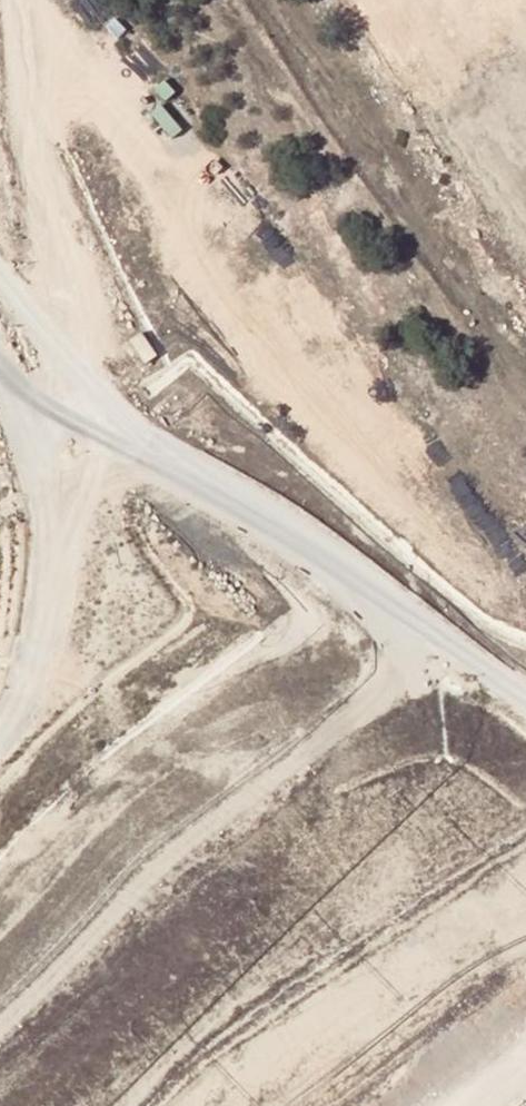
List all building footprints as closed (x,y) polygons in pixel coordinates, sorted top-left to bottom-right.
[(140,335),(127,344),(143,366),(156,357),(140,335)]
